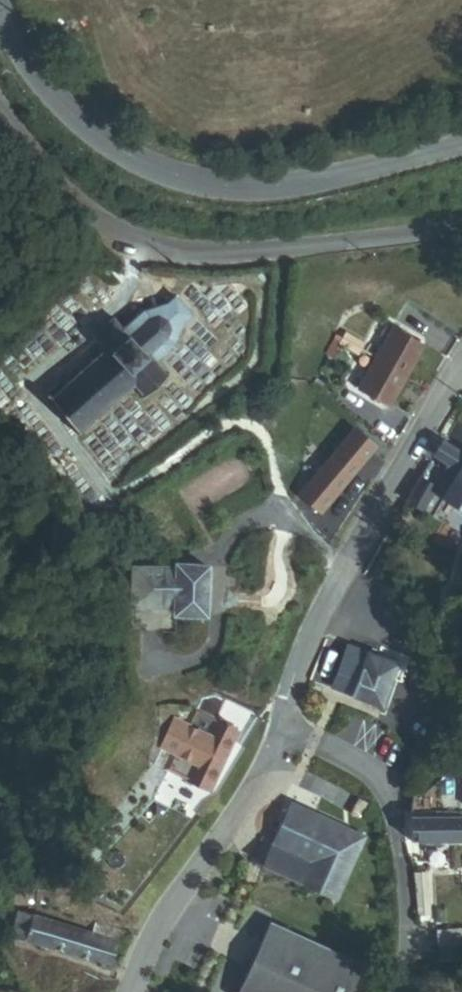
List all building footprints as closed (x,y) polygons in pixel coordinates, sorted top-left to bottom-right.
[(168,375),(165,375),(154,363),(169,349),(172,351),(174,348),(172,346),(184,323),(191,317),(175,297),(166,305),(143,311),(141,309),(138,312),(140,315),(122,330),(113,319),(92,335),(107,353),(103,355),(100,352),(97,354),(100,358),(93,363),(90,360),(87,363),(90,367),(81,374),(78,370),(75,373),(77,377),(69,384),(66,380),(62,383),(65,387),(52,400),(48,395),(44,397),(54,408),(51,411),(53,413),(56,411),(66,422),(64,424),(66,427),(69,424),(75,432),(75,436),(79,436),(79,432),(89,423),(92,425),(94,423),(92,420),(100,414),(102,416),(106,413),(104,410),(112,404),(114,406),(117,403),(116,401),(119,397),(121,400),(123,398),(122,395),(131,387),(140,397),(141,400),(144,401),(144,396),(164,379),(168,379),(168,375)] [(343,330),(355,337),(361,327),(350,320),(343,330)] [(377,360),(406,377),(423,347),(393,330),(377,360)] [(314,355),(331,366),(345,345),(327,334),(314,355)] [(358,392),(388,409),(406,377),(377,360),(363,384),(359,391),(358,392)] [(354,388),(359,391),(363,384),(358,382),(354,388)] [(302,499),(321,514),(374,449),(355,433),(331,464),(323,457),(304,479),(312,486),(302,499)] [(461,515),(461,456),(442,444),(433,459),(447,467),(443,472),(456,480),(460,482),(456,489),(452,486),(442,503),(461,515)] [(456,489),(460,482),(456,480),(452,486),(456,489)] [(409,501),(424,510),(436,491),(421,482),(409,501)] [(176,615),(206,616),(207,567),(176,567),(176,571),(117,569),(116,607),(176,609),(176,615)] [(310,681),(381,709),(398,666),(327,638),(310,681)] [(186,780),(208,791),(236,734),(214,723),(213,725),(204,720),(205,716),(193,710),(181,734),(203,745),(186,780)] [(364,810),(367,805),(358,800),(349,815),(356,820),(362,809),(364,810)] [(262,867),(336,901),(365,838),(290,805),(262,867)] [(411,812),(410,835),(461,838),(461,814),(411,812)] [(418,912),(429,911),(426,869),(415,869),(418,912)] [(102,892),(108,898),(119,886),(112,880),(102,892)] [(96,923),(92,935),(19,912),(11,938),(40,947),(47,949),(118,971),(129,934),(96,923)] [(362,968),(268,925),(237,991),(351,991),(362,968)] [(438,928),(438,944),(461,943),(461,926),(438,928)] [(461,958),(461,943),(438,944),(439,960),(461,958)]
